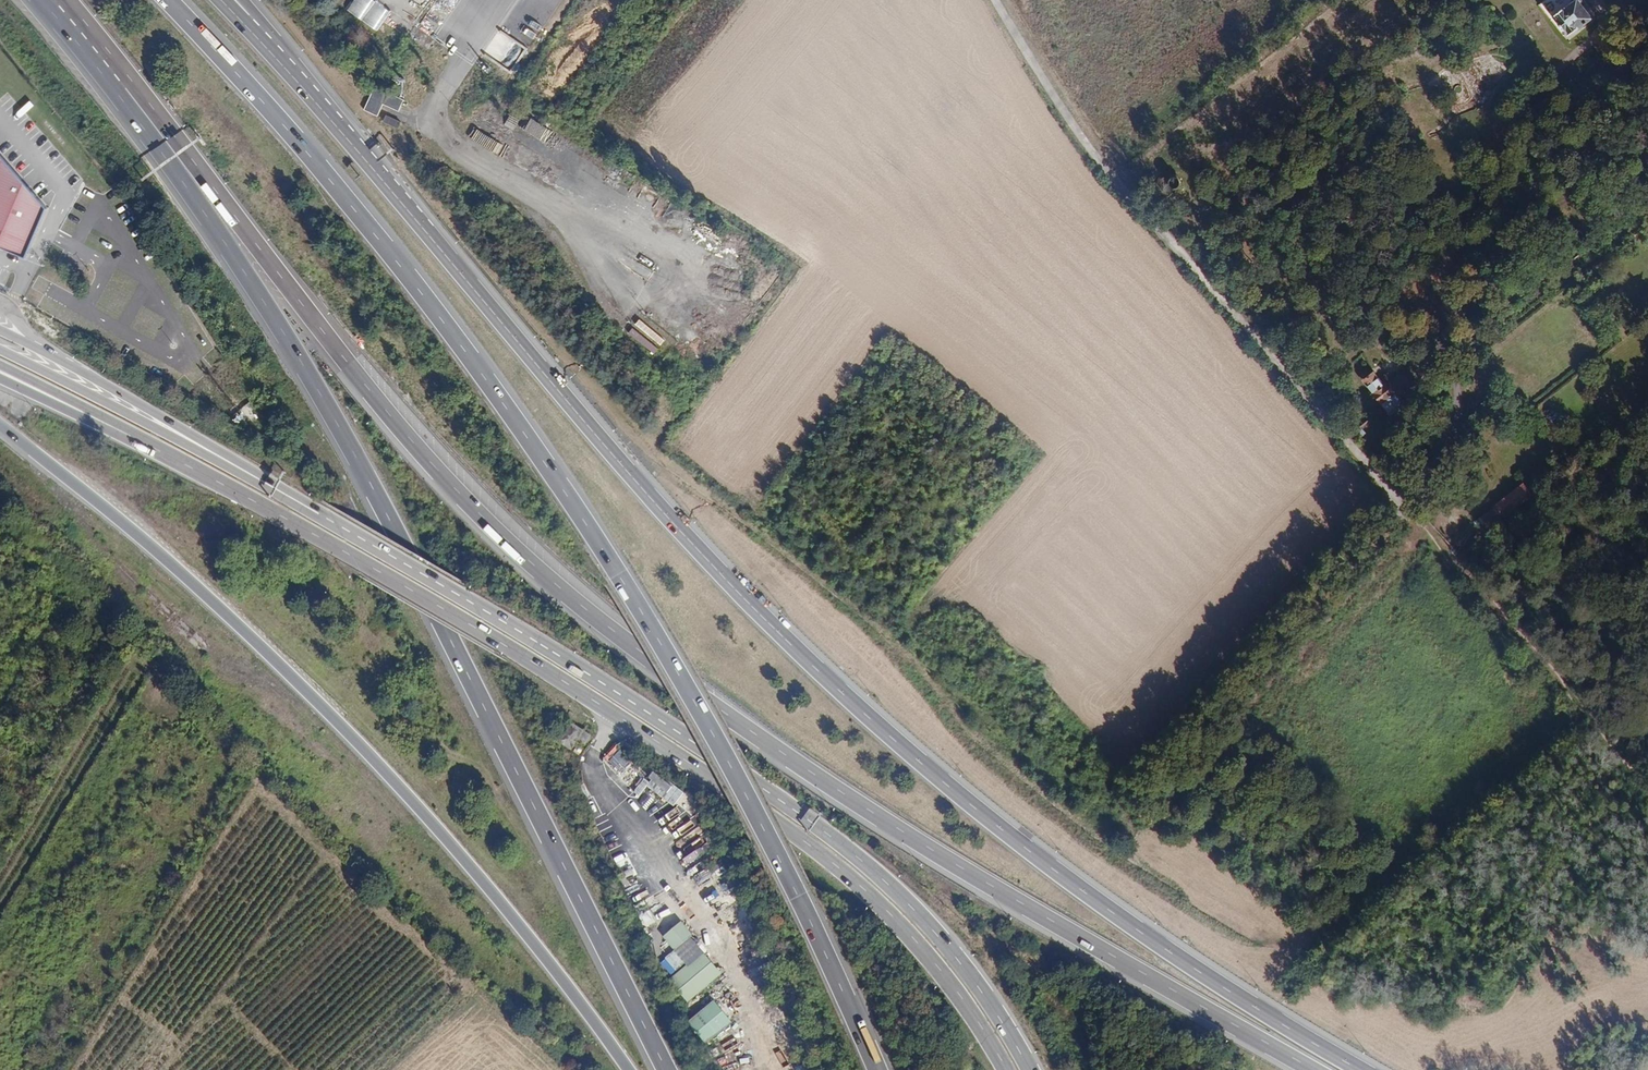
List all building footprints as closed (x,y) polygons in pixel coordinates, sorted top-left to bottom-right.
[(380,29),(391,7),(375,0),(354,0),(347,13),(380,29)] [(1570,33),(1594,16),(1582,0),(1546,0),(1570,33)] [(514,67),(526,46),(500,31),(488,53),(514,67)] [(364,111),(377,116),(385,93),(372,88),(364,111)] [(398,112),(404,100),(390,94),(384,105),(398,112)] [(385,115),(383,122),(398,128),(401,121),(385,115)] [(543,143),(551,131),(532,118),(524,129),(543,143)] [(0,151),(0,243),(25,254),(46,204),(0,151)] [(1178,188),(1179,187),(1180,183),(1178,177),(1174,175),(1173,175),(1168,177),(1165,183),(1166,187),(1167,188),(1173,190),(1178,188)] [(1164,199),(1160,203),(1167,212),(1172,208),(1164,199)] [(638,320),(628,334),(655,353),(665,339),(638,320)] [(1394,370),(1378,384),(1368,373),(1359,381),(1386,412),(1395,404),(1388,396),(1405,382),(1394,370)] [(1535,498),(1526,484),(1495,503),(1503,517),(1535,498)] [(558,738),(570,748),(585,728),(572,719),(558,738)] [(1264,728),(1255,719),(1246,727),(1256,736),(1264,728)] [(605,758),(620,773),(632,761),(617,746),(605,758)] [(634,792),(639,797),(646,788),(674,808),(684,794),(657,774),(650,783),(644,779),(634,792)] [(683,861),(686,866),(699,858),(696,853),(683,861)] [(705,903),(716,899),(714,892),(702,896),(705,903)] [(668,979),(687,1003),(722,975),(681,923),(663,937),(674,951),(664,958),(676,973),(668,979)] [(687,1020),(706,1043),(733,1022),(714,999),(687,1020)]
